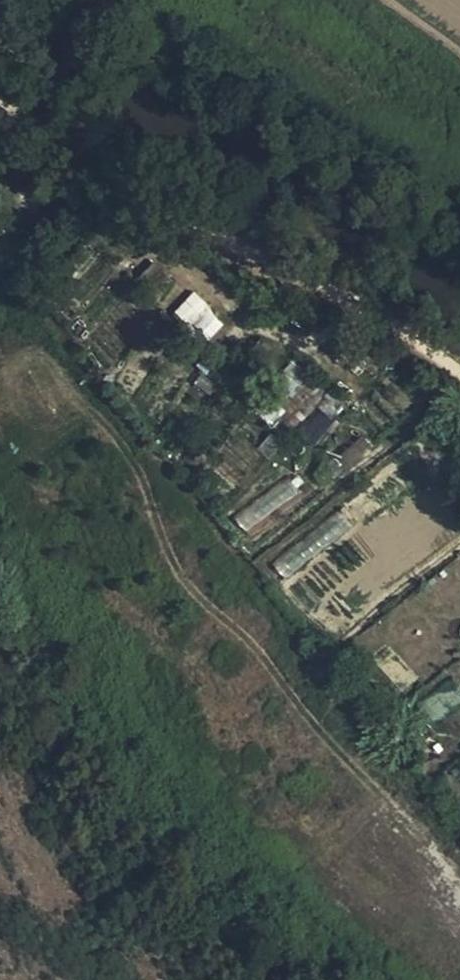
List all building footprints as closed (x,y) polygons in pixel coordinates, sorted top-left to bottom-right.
[(175,310),(207,340),(224,322),(192,292),(175,310)] [(315,403),(294,431),(313,446),(334,418),(315,403)] [(291,549),(295,553),(282,563),(289,572),(344,529),(334,516),(291,549)]
